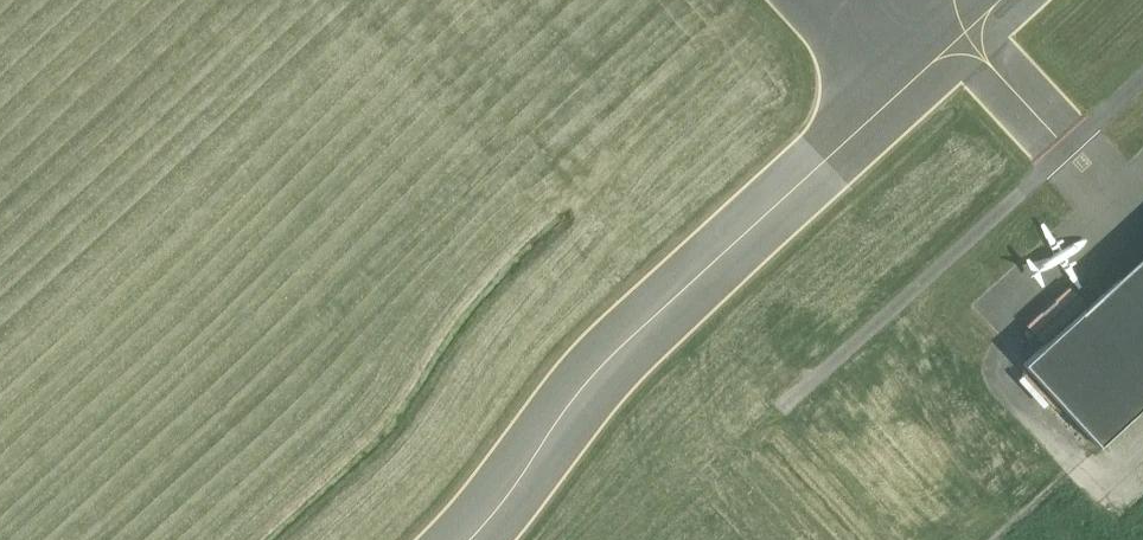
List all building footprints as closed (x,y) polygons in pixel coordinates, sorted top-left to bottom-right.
[(1099,445),(1142,405),(1142,256),(1088,307),(1087,306),(1024,363),(1099,445)]
